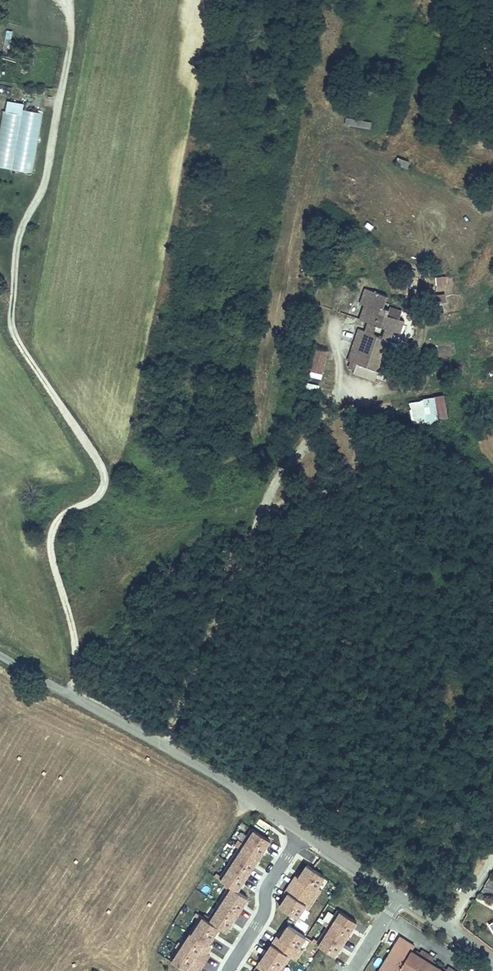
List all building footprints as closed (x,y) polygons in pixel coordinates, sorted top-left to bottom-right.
[(0,123),(0,167),(33,171),(41,110),(23,107),(24,101),(3,98),(0,123)] [(370,130),(371,123),(351,120),(350,126),(370,130)] [(446,275),(436,276),(437,284),(447,283),(446,275)] [(368,327),(393,336),(397,326),(406,329),(410,317),(389,310),(379,306),(382,298),(385,299),(388,291),(364,283),(359,297),(364,299),(359,312),(372,317),(368,327)] [(379,306),(389,310),(393,302),(385,299),(382,298),(379,306)] [(363,340),(357,358),(382,367),(393,336),(368,327),(363,340)] [(349,355),(357,358),(363,340),(355,337),(349,355)] [(314,339),(307,367),(321,370),(328,342),(314,339)] [(306,381),(305,391),(318,392),(319,382),(306,381)] [(413,422),(448,416),(444,393),(409,400),(413,422)] [(237,887),(271,837),(253,824),(219,875),(229,881),(207,915),(200,911),(190,926),(191,927),(171,956),(188,968),(193,960),(199,965),(209,951),(202,947),(206,940),(218,923),(225,927),(248,894),(237,887)] [(319,889),(316,887),(325,874),(307,862),(298,875),(295,873),(285,888),(288,890),(279,903),(296,915),(305,902),(309,904),(319,889)] [(375,907),(371,904),(366,912),(370,915),(375,907)] [(334,953),(356,919),(338,907),(316,941),(334,953)] [(288,953),(294,956),(299,948),(296,946),(304,933),(287,921),(278,934),(275,933),(254,965),(257,967),(254,970),(280,970),(277,969),(288,953)] [(410,946),(396,938),(389,948),(403,957),(407,951),(410,946)] [(391,968),(396,970),(438,970),(427,964),(430,959),(417,951),(414,956),(407,951),(403,957),(389,948),(375,970),(390,970),(391,968)]
